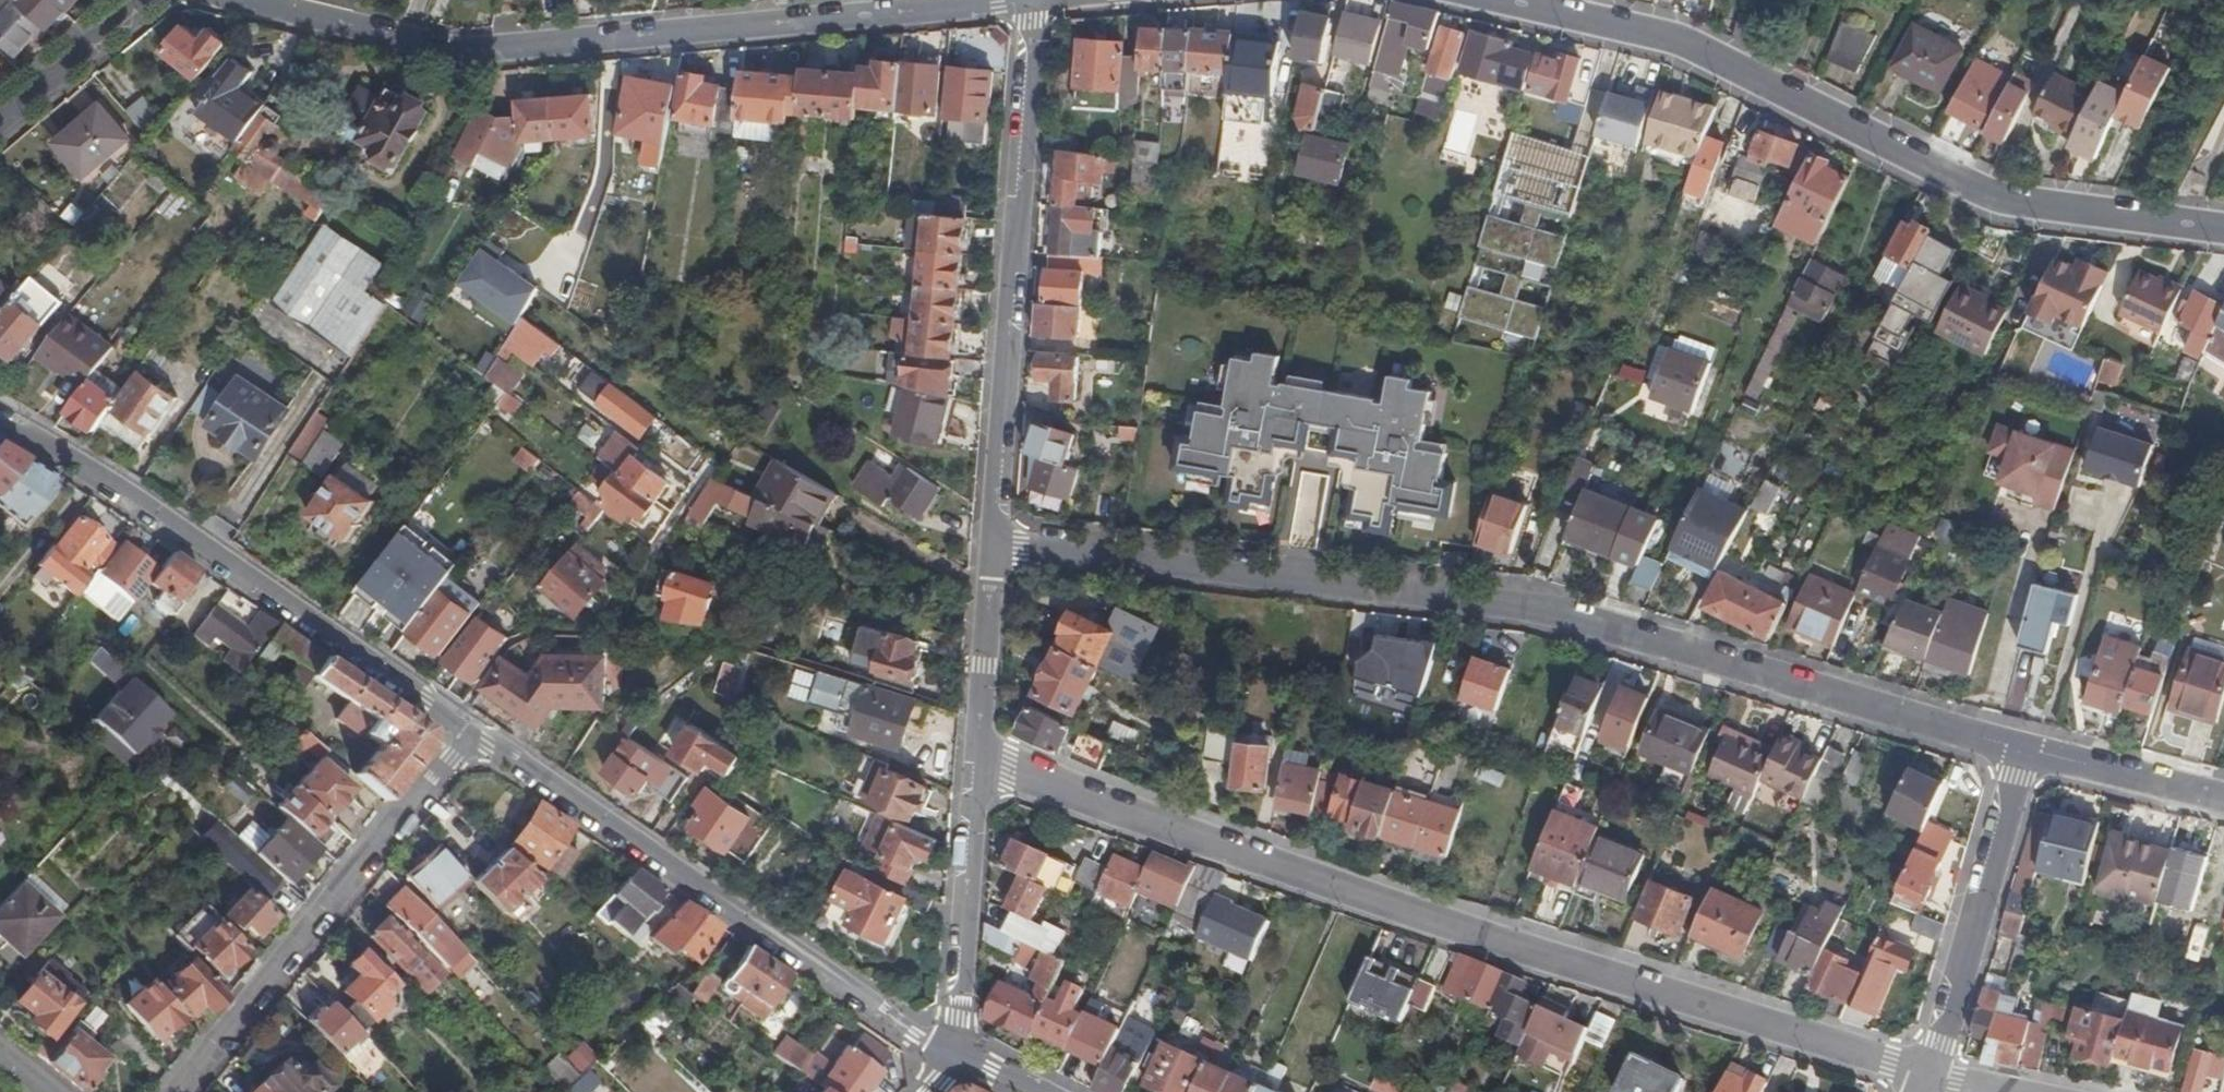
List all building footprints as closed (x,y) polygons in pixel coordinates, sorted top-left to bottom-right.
[(49,29),(48,28),(19,1),(19,0),(0,0),(0,24),(10,33),(2,41),(17,54),(36,33),(41,37),(49,29)] [(65,10),(55,0),(20,0),(19,1),(48,28),(65,10)] [(65,10),(68,7),(74,0),(55,0),(65,10)] [(1438,16),(1440,12),(1394,2),(1371,87),(1387,90),(1391,72),(1399,74),(1405,54),(1410,55),(1412,48),(1407,46),(1412,30),(1433,37),(1438,16)] [(1326,16),(1303,11),(1294,55),(1323,62),(1332,22),(1325,21),(1326,16)] [(1452,78),(1465,34),(1447,29),(1451,15),(1444,13),(1428,70),(1452,78)] [(1371,61),(1381,25),(1343,16),(1334,53),(1371,61)] [(1876,35),(1841,21),(1827,60),(1857,73),(1876,35)] [(1949,52),(1953,45),(1915,24),(1893,64),(1928,84),(1947,51),(1949,52)] [(197,79),(227,43),(209,28),(199,40),(183,27),(163,50),(197,79)] [(1164,69),(1167,29),(1142,29),(1141,56),(1139,73),(1146,74),(1147,68),(1164,69)] [(1189,70),(1192,30),(1167,29),(1164,69),(1163,88),(1187,90),(1189,70)] [(1233,34),(1234,33),(1192,30),(1189,70),(1229,73),(1233,37),(1233,34)] [(1524,90),(1534,55),(1512,49),(1513,43),(1472,31),(1461,72),(1524,90)] [(1227,91),(1274,96),(1282,35),(1261,35),(1262,39),(1233,37),(1229,73),(1227,91)] [(802,69),(801,76),(798,114),(857,119),(858,105),(861,73),(838,72),(838,39),(824,40),(824,70),(802,69)] [(1139,73),(1141,56),(1123,55),(1123,43),(1080,40),(1075,106),(1119,109),(1116,144),(1093,141),(1091,154),(1103,156),(1133,160),(1134,139),(1139,73)] [(1962,50),(1953,45),(1949,52),(1947,51),(1928,84),(1940,91),(1962,50)] [(1560,59),(1540,54),(1530,90),(1558,98),(1567,101),(1579,59),(1561,54),(1560,59)] [(2170,67),(2142,54),(2125,92),(2115,114),(2142,127),(2170,67)] [(1947,110),(1985,130),(2012,77),(1976,57),(1947,110)] [(862,67),(861,73),(858,105),(896,108),(900,64),(876,62),(876,68),(862,67)] [(939,67),(900,64),(896,108),(896,110),(936,113),(939,67)] [(943,116),(941,140),(987,144),(993,73),(947,68),(943,116)] [(746,71),(742,70),(740,90),(734,136),(764,139),(766,120),(789,122),(797,122),(798,114),(801,76),(746,71)] [(2033,82),(2014,72),(2012,77),(1985,130),(2005,140),(2033,82)] [(2093,92),(2053,72),(2034,111),(2060,124),(2057,129),(2072,136),(2093,92)] [(734,136),(740,90),(706,84),(707,77),(685,73),(677,118),(713,124),(711,136),(734,141),(734,136)] [(259,114),(266,105),(225,75),(199,112),(240,142),(259,114)] [(662,164),(677,86),(630,77),(627,96),(632,97),(630,112),(624,111),(620,132),(650,138),(645,161),(662,164)] [(2125,92),(2100,79),(2093,92),(2072,136),(2068,145),(2095,157),(2115,114),(2125,92)] [(1305,129),(1314,130),(1315,130),(1326,89),(1306,85),(1299,117),(1304,129),(1305,129)] [(1415,113),(1420,97),(1415,96),(1402,93),(1387,90),(1371,87),(1367,102),(1415,113)] [(1404,87),(1402,93),(1415,96),(1417,90),(1404,87)] [(368,118),(372,120),(362,140),(378,148),(377,150),(400,162),(410,143),(412,143),(419,129),(418,128),(427,112),(407,101),(408,98),(388,88),(381,100),(378,99),(368,118)] [(1287,88),(1285,101),(1294,103),(1296,90),(1287,88)] [(1638,148),(1654,94),(1635,88),(1631,101),(1608,94),(1595,136),(1613,140),(1638,148)] [(1315,130),(1335,133),(1345,93),(1326,89),(1315,130)] [(1227,91),(1226,97),(1273,101),(1274,96),(1227,91)] [(1704,137),(1715,106),(1661,91),(1644,150),(1694,165),(1704,137)] [(593,94),(554,97),(558,139),(595,136),(595,134),(594,119),(593,94)] [(144,97),(128,112),(149,137),(163,120),(144,97)] [(510,169),(520,142),(527,141),(541,140),(558,139),(554,97),(517,99),(517,106),(518,117),(518,122),(496,124),(473,115),(451,156),(472,167),(479,153),(510,169)] [(1421,98),(1417,112),(1440,118),(1444,104),(1421,98)] [(56,144),(100,106),(96,101),(64,128),(51,138),(56,144)] [(1577,121),(1579,104),(1560,101),(1558,118),(1577,121)] [(130,140),(100,106),(56,144),(84,177),(130,140)] [(261,115),(259,114),(240,142),(233,150),(250,162),(239,178),(248,185),(244,190),(251,195),(255,190),(263,196),(283,167),(288,159),(278,154),(279,150),(278,146),(276,143),(290,123),(281,119),(267,107),(261,115)] [(475,110),(473,115),(496,124),(518,122),(518,117),(497,119),(475,110)] [(2034,111),(2032,116),(2052,126),(2049,131),(2055,134),(2057,129),(2060,124),(2034,111)] [(606,118),(594,119),(595,134),(606,133),(606,118)] [(788,141),(789,122),(766,120),(764,139),(788,141)] [(807,123),(797,122),(795,146),(805,147),(807,123)] [(1305,129),(1304,136),(1309,137),(1298,189),(1338,199),(1351,145),(1314,136),(1314,130),(1305,129)] [(1797,144),(1758,129),(1748,159),(1765,166),(1769,156),(1790,164),(1797,144)] [(2005,140),(1985,130),(1982,135),(2003,144),(2005,140)] [(1636,154),(1638,148),(1613,140),(1595,136),(1594,141),(1636,154)] [(1722,143),(1704,137),(1694,165),(1682,198),(1699,204),(1722,143)] [(1133,160),(1157,162),(1159,141),(1134,139),(1133,160)] [(527,141),(528,151),(542,150),(541,140),(527,141)] [(1091,154),(1060,150),(1055,206),(1075,208),(1077,178),(1093,180),(1101,181),(1103,156),(1091,154)] [(510,169),(479,153),(472,167),(502,183),(510,169)] [(1817,243),(1848,178),(1824,167),(1827,161),(1812,154),(1790,199),(1777,224),(1817,243)] [(1770,186),(1775,170),(1765,166),(1748,159),(1743,158),(1730,195),(1754,203),(1761,183),(1770,186)] [(1155,185),(1157,162),(1133,160),(1132,182),(1155,185)] [(1571,215),(1579,188),(1503,166),(1495,196),(1513,201),(1513,199),(1526,202),(1520,227),(1506,223),(1507,221),(1489,216),(1488,215),(1474,266),(1491,271),(1497,270),(1506,273),(1499,297),(1486,294),(1487,291),(1474,288),(1474,287),(1468,285),(1460,313),(1471,316),(1470,318),(1479,320),(1479,319),(1537,335),(1544,310),(1515,302),(1522,278),(1551,286),(1564,240),(1536,232),(1542,207),(1571,215)] [(321,208),(329,193),(283,167),(275,182),(321,208)] [(161,204),(174,188),(155,172),(141,189),(161,204)] [(186,200),(175,191),(160,208),(172,218),(186,200)] [(935,215),(967,218),(969,198),(936,195),(935,201),(935,215)] [(927,214),(935,215),(935,201),(920,200),(919,213),(927,214)] [(72,202),(61,216),(74,226),(85,213),(72,202)] [(1075,208),(1055,206),(1053,227),(1047,226),(1045,254),(1048,254),(1100,258),(1102,232),(1093,231),(1095,209),(1075,208)] [(963,253),(967,218),(935,215),(927,214),(923,249),(963,253)] [(1915,261),(1931,230),(1915,221),(1912,226),(1904,222),(1881,263),(1907,277),(1915,261)] [(272,304),(352,356),(387,304),(378,298),(385,285),(381,282),(384,277),(378,273),(383,263),(325,225),(272,304)] [(1960,246),(1931,230),(1915,261),(1907,277),(1879,332),(1906,348),(1916,328),(1911,326),(1919,309),(1936,317),(1957,276),(1946,270),(1960,246)] [(543,285),(485,245),(460,281),(519,321),(522,316),(543,285)] [(960,288),(963,253),(923,249),(920,284),(960,288)] [(1813,252),(1745,393),(1756,398),(1796,315),(1791,313),(1793,308),(1822,322),(1847,269),(1813,252)] [(1100,258),(1048,254),(1045,303),(1081,307),(1083,271),(1101,272),(1102,258),(1100,258)] [(2085,328),(2110,273),(2096,267),(2087,263),(2084,271),(2076,268),(2055,259),(2031,313),(2053,324),(2057,315),(2085,328)] [(2084,271),(2087,263),(2080,260),(2076,268),(2084,271)] [(2155,348),(2182,289),(2141,271),(2117,325),(2130,331),(2128,336),(2155,348)] [(2,350),(15,360),(62,302),(33,277),(6,309),(0,316),(0,353),(2,350)] [(956,323),(960,288),(920,284),(916,319),(956,323)] [(2002,321),(2007,311),(1976,295),(1977,292),(1960,284),(1938,330),(1986,355),(2002,321)] [(418,285),(404,312),(423,321),(437,295),(418,285)] [(2223,307),(2223,306),(2198,293),(2193,305),(2188,303),(2179,322),(2195,329),(2186,350),(2201,357),(2203,352),(2223,307)] [(1045,303),(1039,303),(1037,336),(1079,338),(1081,307),(1045,303)] [(352,356),(289,454),(324,477),(345,443),(326,431),(332,421),(328,418),(350,383),(348,382),(396,311),(387,304),(352,356)] [(2203,352),(2223,365),(2223,307),(2203,352)] [(270,317),(257,308),(247,323),(260,332),(270,317)] [(37,355),(83,388),(98,368),(113,347),(71,313),(37,355)] [(2075,352),(2085,328),(2057,315),(2053,324),(2031,313),(2024,329),(2075,352)] [(536,327),(522,316),(519,321),(506,344),(520,355),(536,327)] [(953,359),(956,323),(916,319),(901,317),(899,339),(904,340),(903,354),(953,359)] [(1671,349),(1652,396),(1693,412),(1711,364),(1671,349)] [(1227,498),(1249,503),(1251,494),(1271,499),(1281,449),(1282,447),(1279,447),(1281,439),(1308,445),(1313,425),(1314,418),(1340,424),(1338,431),(1335,451),(1362,457),(1361,465),(1358,464),(1358,467),(1347,515),(1369,519),(1367,528),(1389,533),(1394,511),(1401,513),(1401,515),(1434,522),(1448,525),(1455,491),(1441,488),(1446,461),(1419,455),(1421,448),(1424,448),(1425,446),(1427,431),(1432,408),(1434,400),(1412,395),(1414,385),(1392,380),(1386,408),(1377,407),(1378,403),(1325,392),(1297,386),(1287,384),(1286,387),(1277,385),(1283,358),(1261,353),(1259,362),(1238,358),(1237,367),(1232,389),(1228,405),(1228,407),(1231,408),(1229,416),(1202,410),(1197,437),(1182,434),(1175,466),(1190,470),(1222,478),(1223,475),(1231,477),(1227,498)] [(949,397),(953,359),(903,354),(898,354),(894,383),(909,387),(948,397),(949,397)] [(1078,357),(1040,354),(1039,379),(1056,380),(1055,399),(1076,399),(1078,357)] [(2105,360),(2100,375),(2116,379),(2120,364),(2105,360)] [(1223,387),(1232,389),(1237,367),(1227,365),(1223,387)] [(68,409),(96,430),(102,422),(112,408),(126,387),(98,368),(83,388),(68,409)] [(657,417),(593,370),(579,389),(643,436),(657,417)] [(135,375),(126,387),(112,408),(148,433),(152,435),(178,398),(160,385),(157,390),(135,375)] [(1298,377),(1297,386),(1325,392),(1327,384),(1298,377)] [(211,426),(257,456),(287,411),(240,381),(228,399),(206,384),(190,408),(213,423),(211,426)] [(901,420),(939,435),(948,397),(909,387),(901,420)] [(520,401),(505,390),(496,401),(512,413),(520,401)] [(1819,392),(1812,406),(1827,414),(1833,399),(1819,392)] [(1205,400),(1202,410),(1229,416),(1231,408),(1228,407),(1228,405),(1205,400)] [(112,408),(102,422),(138,447),(148,433),(112,408)] [(1440,410),(1432,408),(1427,431),(1435,432),(1440,410)] [(1314,418),(1313,425),(1338,431),(1340,424),(1314,418)] [(936,448),(939,435),(901,420),(897,437),(936,448)] [(1038,422),(1028,452),(1035,454),(1065,465),(1075,434),(1038,422)] [(585,423),(577,436),(595,447),(603,433),(585,423)] [(2056,511),(2062,491),(2075,453),(1998,428),(1990,455),(2008,460),(2000,485),(2037,497),(2035,505),(2056,511)] [(2150,443),(2093,430),(2083,474),(2139,487),(2150,443)] [(1282,447),(1281,449),(1306,455),(1308,445),(1281,439),(1279,447),(1282,447)] [(612,440),(599,458),(603,461),(657,501),(670,483),(612,440)] [(0,445),(0,490),(25,460),(13,452),(0,445)] [(529,471),(539,458),(522,445),(512,457),(529,471)] [(1448,451),(1425,446),(1424,448),(1421,448),(1419,455),(1446,461),(1448,451)] [(1028,452),(1021,450),(1018,495),(1020,493),(1026,485),(1035,454),(1028,452)] [(1362,457),(1335,451),(1333,461),(1358,467),(1358,464),(1361,465),(1362,457)] [(1035,454),(1026,485),(1027,486),(1067,498),(1075,468),(1065,465),(1035,454)] [(817,523),(834,492),(777,459),(756,497),(817,523)] [(25,460),(0,490),(0,511),(19,527),(25,518),(28,517),(50,490),(50,488),(58,479),(25,460)] [(657,501),(603,461),(592,478),(609,492),(602,501),(626,520),(633,510),(644,518),(657,501)] [(872,462),(856,487),(884,506),(890,498),(920,518),(939,488),(909,468),(901,481),(872,462)] [(346,465),(339,475),(370,497),(378,486),(346,465)] [(1585,491),(1592,475),(1573,468),(1556,509),(1574,517),(1585,491)] [(1221,487),(1222,478),(1190,470),(1187,480),(1221,487)] [(1320,545),(1329,474),(1301,470),(1292,541),(1320,545)] [(370,497),(339,475),(337,474),(309,514),(348,541),(376,501),(370,497)] [(808,546),(818,523),(817,523),(756,497),(714,478),(704,493),(687,519),(685,521),(714,532),(717,524),(708,518),(721,499),(734,505),(733,508),(752,517),(751,521),(808,546)] [(1769,514),(1784,487),(1769,480),(1755,506),(1769,514)] [(1671,547),(1718,569),(1749,511),(1700,488),(1671,547)] [(596,520),(606,508),(580,489),(571,501),(596,520)] [(1634,512),(1585,491),(1574,517),(1566,537),(1586,545),(1615,557),(1634,512)] [(1478,541),(1511,552),(1526,503),(1492,492),(1478,541)] [(1251,494),(1249,503),(1269,507),(1271,499),(1251,494)] [(2223,515),(2223,502),(2218,501),(2214,513),(2214,514),(2223,515)] [(1369,519),(1347,515),(1346,524),(1367,528),(1369,519)] [(1432,533),(1434,522),(1401,515),(1399,526),(1432,533)] [(94,571),(113,546),(78,518),(54,549),(62,556),(54,566),(62,573),(71,563),(88,577),(94,571)] [(1891,605),(1920,537),(1888,523),(1882,537),(1858,590),(1891,605)] [(413,623),(439,588),(454,568),(403,530),(362,585),(382,599),(392,607),(413,623)] [(1566,537),(1564,544),(1583,551),(1586,545),(1566,537)] [(577,542),(542,584),(578,614),(606,582),(603,579),(606,574),(606,566),(577,542)] [(97,574),(94,571),(88,577),(76,592),(115,624),(132,602),(130,601),(154,571),(122,544),(97,574)] [(76,592),(88,577),(71,563),(62,573),(54,566),(62,556),(54,549),(50,546),(32,568),(71,599),(76,592)] [(197,571),(171,553),(146,584),(157,594),(151,602),(167,616),(178,604),(182,604),(187,597),(186,592),(183,589),(197,571)] [(1630,582),(1651,590),(1663,564),(1643,556),(1630,582)] [(1770,639),(1800,581),(1775,568),(1770,577),(1786,584),(1778,599),(1722,571),(1704,606),(1770,639)] [(675,598),(671,613),(669,617),(706,622),(711,598),(709,597),(713,584),(666,569),(658,594),(666,596),(675,598)] [(1828,644),(1852,588),(1814,572),(1790,627),(1828,644)] [(2063,590),(2036,583),(2020,645),(2020,646),(2035,650),(2047,653),(2055,621),(2068,624),(2076,593),(2063,590)] [(362,585),(356,593),(375,608),(382,599),(362,585)] [(413,623),(408,629),(441,654),(472,614),(439,588),(413,623)] [(508,599),(498,594),(486,610),(503,618),(510,604),(508,599)] [(165,631),(172,623),(141,596),(133,604),(165,631)] [(662,610),(671,613),(675,598),(666,596),(662,610)] [(1971,674),(1990,612),(1949,599),(1944,612),(1940,623),(1928,656),(1927,660),(1971,674)] [(1940,623),(1944,612),(1907,601),(1886,643),(1898,647),(1915,614),(1940,623)] [(387,613),(408,629),(413,623),(392,607),(387,613)] [(244,635),(211,608),(191,636),(235,674),(273,623),(259,614),(244,635)] [(1064,633),(1059,647),(1098,665),(1115,631),(1071,610),(1061,632),(1064,633)] [(1898,647),(1928,656),(1940,623),(1915,614),(1898,647)] [(478,617),(443,659),(478,682),(509,638),(478,617)] [(301,642),(277,626),(265,643),(296,665),(282,684),(295,693),(308,677),(323,657),(301,642)] [(876,670),(873,680),(910,691),(919,660),(913,658),(917,640),(886,632),(881,650),(864,646),(861,656),(855,654),(853,662),(876,670)] [(1423,698),(1439,644),(1381,637),(1379,652),(1359,664),(1357,672),(1356,677),(1354,689),(1378,696),(1381,685),(1400,691),(1396,702),(1420,709),(1423,698)] [(2203,654),(2207,641),(2194,637),(2190,651),(2203,654)] [(2139,656),(2141,648),(2108,638),(2107,640),(2090,701),(2123,711),(2139,656)] [(2169,658),(2174,643),(2157,638),(2153,653),(2169,658)] [(2082,707),(2121,718),(2123,711),(2090,701),(2107,640),(2102,639),(2082,707)] [(2207,641),(2203,654),(2223,661),(2223,646),(2207,641)] [(1898,647),(1886,643),(1884,648),(1895,652),(1898,647)] [(1098,665),(1059,647),(1058,648),(1038,692),(1077,710),(1098,665)] [(1926,662),(1927,660),(1928,656),(1898,647),(1895,652),(1926,662)] [(506,653),(484,687),(544,729),(559,707),(611,709),(613,651),(549,651),(537,670),(506,653)] [(2185,712),(2203,654),(2190,651),(2185,667),(2172,708),(2185,712)] [(2121,718),(2149,727),(2169,658),(2153,653),(2151,660),(2139,656),(2123,711),(2121,718)] [(2203,654),(2185,712),(2214,722),(2223,691),(2223,661),(2203,654)] [(1513,669),(1477,656),(1463,696),(1499,708),(1513,669)] [(374,692),(323,657),(308,677),(338,698),(334,704),(341,709),(334,719),(360,737),(362,734),(377,745),(352,775),(383,802),(429,745),(426,728),(374,692)] [(1925,666),(1970,680),(1971,674),(1927,660),(1926,662),(1925,666)] [(37,673),(21,661),(13,670),(18,674),(29,682),(37,673)] [(725,662),(716,688),(736,695),(746,669),(725,662)] [(850,673),(873,680),(876,670),(853,662),(850,673)] [(2165,713),(2182,719),(2185,712),(2172,708),(2185,667),(2180,665),(2165,713)] [(929,703),(821,673),(812,704),(843,711),(836,728),(902,748),(909,721),(923,725),(929,703)] [(1604,686),(1576,675),(1558,723),(1586,734),(1604,686)] [(128,677),(90,719),(129,754),(166,712),(128,677)] [(1255,678),(1245,677),(1239,730),(1250,732),(1255,678)] [(1620,686),(1602,734),(1632,745),(1650,698),(1620,686)] [(1032,705),(1019,735),(1061,753),(1066,741),(1073,723),(1032,705)] [(1687,792),(1712,731),(1662,712),(1644,752),(1672,764),(1664,782),(1687,792)] [(2185,712),(2182,719),(2213,729),(2214,722),(2185,712)] [(1235,764),(1238,743),(1239,730),(1211,717),(1206,760),(1235,764)] [(152,747),(167,761),(188,738),(172,724),(152,747)] [(711,760),(734,774),(744,756),(693,724),(675,753),(704,771),(711,760)] [(1076,745),(1071,757),(1100,770),(1112,742),(1084,729),(1076,745)] [(316,760),(290,789),(324,818),(350,789),(340,779),(347,771),(300,730),(291,742),(301,751),(303,749),(316,760)] [(1815,777),(1823,759),(1816,756),(1809,754),(1801,751),(1803,744),(1782,737),(1772,759),(1763,779),(1768,781),(1766,785),(1785,794),(1787,789),(1805,797),(1810,787),(1815,777)] [(1741,747),(1743,744),(1731,738),(1729,741),(1741,747)] [(1066,741),(1061,753),(1071,757),(1076,745),(1066,741)] [(1763,779),(1772,759),(1743,744),(1741,747),(1729,741),(1713,774),(1740,787),(1733,802),(1749,810),(1763,779)] [(1235,764),(1232,785),(1267,788),(1271,747),(1238,743),(1235,764)] [(1812,747),(1803,744),(1801,751),(1809,754),(1812,747)] [(647,785),(673,802),(691,777),(644,746),(633,762),(618,752),(606,770),(640,795),(647,785)] [(1846,753),(1830,746),(1823,759),(1815,777),(1830,785),(1846,753)] [(1286,751),(1284,762),(1308,768),(1310,755),(1286,751)] [(889,770),(891,764),(864,753),(849,789),(915,817),(921,803),(927,806),(934,791),(927,789),(928,786),(889,770)] [(1865,762),(1852,756),(1837,785),(1850,791),(1865,762)] [(1395,790),(1403,793),(1413,761),(1405,759),(1395,790)] [(1314,812),(1323,770),(1308,768),(1284,762),(1277,804),(1314,812)] [(1928,823),(1944,784),(1911,768),(1892,808),(1927,825),(1928,823)] [(1337,776),(1324,773),(1317,808),(1316,813),(1337,818),(1344,785),(1336,783),(1337,776)] [(240,801),(249,789),(233,774),(223,785),(240,801)] [(1825,795),(1830,785),(1815,777),(1810,787),(1825,795)] [(1382,836),(1395,790),(1368,782),(1355,826),(1364,829),(1364,830),(1382,836)] [(324,818),(290,789),(273,807),(285,818),(317,847),(335,828),(324,818)] [(730,851),(752,818),(710,789),(699,805),(705,809),(693,826),(695,828),(695,833),(705,840),(711,838),(730,851)] [(1787,789),(1785,794),(1784,797),(1802,805),(1805,797),(1787,789)] [(1416,847),(1432,796),(1425,793),(1423,799),(1403,793),(1395,790),(1382,836),(1416,847)] [(1416,847),(1448,857),(1462,812),(1441,805),(1443,799),(1432,796),(1416,847)] [(570,826),(536,804),(508,845),(556,876),(573,851),(559,842),(570,826)] [(1601,827),(1556,810),(1533,868),(1578,885),(1597,837),(1601,827)] [(932,859),(939,840),(871,811),(858,841),(885,853),(877,871),(907,885),(921,854),(932,859)] [(2077,822),(2078,817),(2058,811),(2056,817),(2077,822)] [(2068,877),(2083,818),(2078,817),(2077,822),(2056,817),(2042,870),(2068,877)] [(310,855),(317,847),(285,818),(272,831),(252,853),(278,877),(282,881),(284,883),(310,855)] [(771,831),(752,818),(730,851),(748,864),(771,831)] [(2087,882),(2102,823),(2083,818),(2068,877),(2087,882)] [(252,853),(272,831),(267,827),(262,833),(249,821),(234,837),(252,853)] [(200,842),(261,899),(278,877),(252,853),(234,837),(218,822),(200,842)] [(1951,833),(1928,823),(1927,825),(1898,890),(1925,902),(1932,886),(1929,885),(1951,833)] [(2178,840),(2196,845),(2200,829),(2183,824),(2178,840)] [(2158,903),(2173,850),(2114,834),(2098,891),(2128,899),(2129,895),(2158,903)] [(826,843),(845,855),(850,846),(831,835),(826,843)] [(1575,892),(1574,894),(1596,902),(1601,889),(1628,899),(1645,855),(1597,837),(1578,885),(1575,892)] [(2202,846),(2196,845),(2178,840),(2175,854),(2198,860),(2202,846)] [(1041,886),(1062,895),(1070,898),(1077,883),(1070,880),(1075,868),(1018,842),(1005,869),(1018,876),(1041,886)] [(433,908),(466,879),(436,846),(403,875),(433,908)] [(537,879),(505,850),(470,882),(499,914),(537,879)] [(1152,872),(1116,857),(1111,868),(1100,894),(1132,908),(1140,891),(1143,892),(1152,872)] [(1180,907),(1199,865),(1192,863),(1189,871),(1159,858),(1152,872),(1143,892),(1180,907)] [(1088,859),(1077,883),(1100,894),(1111,868),(1088,859)] [(1177,914),(1205,928),(1229,875),(1199,865),(1180,907),(1177,914)] [(1578,885),(1533,868),(1530,875),(1575,892),(1578,885)] [(663,890),(633,870),(593,914),(605,925),(608,923),(623,936),(663,890)] [(66,905),(31,871),(21,882),(57,916),(66,905)] [(928,914),(935,898),(907,885),(877,871),(873,882),(850,871),(836,899),(855,909),(849,923),(888,942),(905,903),(928,914)] [(1041,886),(1018,876),(1011,890),(1003,887),(996,903),(1047,926),(1048,923),(1051,918),(1039,912),(1043,905),(1034,901),(1041,886)] [(1651,881),(1636,917),(1679,934),(1694,898),(1651,881)] [(0,904),(0,936),(19,955),(57,916),(21,882),(0,904)] [(400,887),(381,905),(443,969),(462,952),(400,887)] [(1713,890),(1693,933),(1733,951),(1753,907),(1713,890)] [(271,917),(244,891),(221,916),(233,928),(239,923),(253,937),(271,917)] [(83,895),(58,921),(67,930),(93,905),(83,895)] [(2025,916),(2030,900),(2011,895),(2006,910),(2025,916)] [(705,919),(680,902),(647,937),(667,957),(674,949),(696,964),(705,952),(720,929),(705,919)] [(1812,907),(1806,905),(1795,930),(1794,931),(1799,934),(1812,907)] [(1842,915),(1843,912),(1828,905),(1824,913),(1840,921),(1842,915)] [(230,966),(246,950),(205,907),(173,938),(186,953),(191,948),(216,975),(228,964),(230,966)] [(1236,907),(1222,939),(1258,954),(1272,922),(1236,907)] [(1753,907),(1733,951),(1743,955),(1763,911),(1753,907)] [(1782,957),(1781,959),(1814,974),(1826,949),(1840,921),(1824,913),(1812,907),(1799,934),(1794,931),(1782,957)] [(2023,922),(2025,916),(2006,910),(1999,936),(2018,940),(2019,937),(2023,922)] [(1906,926),(1941,942),(1945,926),(1913,911),(1906,926)] [(1046,928),(1015,914),(1007,933),(1057,957),(1068,933),(1048,923),(1047,926),(1046,928)] [(436,969),(386,918),(367,936),(416,988),(436,969)] [(987,1019),(1033,1040),(1036,1033),(1051,1000),(1069,962),(1064,960),(1057,957),(1007,933),(986,923),(985,941),(1016,956),(1014,961),(1040,973),(1030,997),(1004,985),(987,1019)] [(1768,951),(1782,957),(1794,931),(1795,930),(1781,924),(1768,951)] [(729,935),(720,929),(705,952),(713,958),(729,935)] [(1865,967),(1851,1000),(1873,1010),(1894,962),(1899,964),(1909,968),(1916,951),(1879,934),(1865,967)] [(2019,937),(2018,940),(2013,959),(2025,962),(2031,940),(2019,937)] [(768,962),(746,947),(720,986),(721,991),(725,994),(730,993),(741,1001),(768,962)] [(350,1002),(339,1013),(357,1031),(384,1005),(379,999),(394,984),(361,949),(344,966),(354,977),(340,991),(350,1002)] [(1814,974),(1809,984),(1833,996),(1828,1007),(1845,1014),(1851,1000),(1865,967),(1826,949),(1814,974)] [(1463,955),(1447,991),(1490,1011),(1506,974),(1473,959),(1463,955)] [(207,1012),(225,997),(191,959),(161,985),(187,1015),(200,1003),(207,1012)] [(1371,959),(1351,1005),(1402,1028),(1411,1007),(1422,982),(1371,959)] [(44,1037),(45,1038),(72,1006),(55,990),(64,980),(63,978),(65,976),(45,960),(12,1000),(30,1014),(25,1021),(44,1037)] [(768,962),(741,1001),(738,1005),(759,1020),(789,976),(768,962)] [(1878,1012),(1899,964),(1894,962),(1873,1010),(1878,1012)] [(704,971),(697,981),(688,995),(701,1004),(717,980),(704,971)] [(697,981),(686,973),(675,985),(688,995),(697,981)] [(2008,979),(1989,973),(1972,1036),(1991,1040),(2004,992),(2008,979)] [(1490,1011),(1531,1030),(1540,1011),(1518,1002),(1526,983),(1506,974),(1490,1011)] [(55,990),(72,1006),(81,995),(64,980),(55,990)] [(163,1033),(182,1017),(151,981),(124,1006),(152,1040),(162,1032),(163,1033)] [(1422,982),(1411,1007),(1427,1014),(1439,989),(1422,982)] [(1036,1033),(1071,1049),(1086,1017),(1076,1012),(1085,991),(1070,984),(1060,1005),(1051,1000),(1036,1033)] [(1991,1040),(1985,1061),(2021,1068),(2037,1001),(2004,992),(1991,1040)] [(2021,1068),(2039,1072),(2055,1006),(2037,1001),(2021,1068)] [(318,1006),(304,1020),(344,1062),(357,1050),(351,1043),(360,1035),(357,1031),(339,1013),(328,1002),(320,1009),(318,1006)] [(1544,1003),(1540,1011),(1531,1030),(1506,1085),(1522,1091),(1564,1091),(1589,1041),(1593,1032),(1567,1019),(1570,1012),(1544,1003)] [(671,1019),(655,1005),(636,1025),(652,1040),(671,1019)] [(2115,1064),(2127,1021),(2079,1008),(2071,1038),(2082,1041),(2079,1054),(2115,1064)] [(2148,1065),(2161,1020),(2129,1012),(2127,1021),(2115,1064),(2135,1069),(2136,1064),(2147,1067),(2145,1071),(2147,1072),(2148,1065)] [(1606,1049),(1617,1025),(1600,1016),(1593,1032),(1589,1041),(1606,1049)] [(1070,1051),(1106,1068),(1116,1044),(1091,1032),(1095,1021),(1086,1017),(1071,1049),(1070,1051)] [(69,1031),(81,1040),(89,1029),(77,1019),(69,1031)] [(2181,1026),(2161,1020),(2148,1065),(2169,1070),(2181,1026)] [(110,1032),(116,1041),(130,1029),(124,1021),(110,1032)] [(1142,1065),(1121,1055),(1134,1026),(1127,1023),(1116,1044),(1106,1068),(1095,1090),(1099,1091),(1130,1091),(1142,1065)] [(785,1029),(769,1052),(787,1065),(803,1042),(785,1029)] [(46,1063),(82,1091),(96,1074),(92,1070),(102,1058),(81,1040),(69,1031),(57,1047),(46,1063)] [(818,1087),(824,1091),(868,1091),(882,1073),(877,1070),(890,1053),(863,1034),(850,1051),(846,1048),(834,1064),(830,1060),(826,1066),(830,1070),(818,1087)] [(582,1042),(564,1056),(578,1074),(596,1060),(582,1042)] [(367,1047),(352,1060),(367,1078),(382,1065),(367,1047)] [(1158,1091),(1196,1091),(1208,1066),(1166,1047),(1149,1088),(1158,1091)] [(2196,1047),(2184,1091),(2201,1091),(2209,1062),(2223,1066),(2223,1055),(2196,1047)] [(1663,1071),(1637,1058),(1620,1091),(1653,1091),(1663,1071)] [(256,1085),(262,1091),(318,1091),(325,1085),(307,1065),(297,1074),(283,1060),(256,1085)] [(1286,1067),(1275,1063),(1262,1090),(1261,1091),(1275,1091),(1286,1067)] [(1235,1078),(1208,1066),(1196,1091),(1229,1091),(1235,1078)] [(1769,1085),(1733,1066),(1720,1091),(1766,1091),(1769,1085)] [(1374,1091),(1403,1091),(1409,1077),(1381,1067),(1372,1091),(1374,1091)] [(1663,1071),(1653,1091),(1681,1091),(1686,1081),(1663,1071)] [(1262,1090),(1235,1078),(1229,1091),(1261,1091),(1262,1090)] [(818,1087),(805,1079),(796,1091),(824,1091),(818,1087)] [(562,1091),(577,1091),(569,1082),(560,1089),(562,1091)] [(1428,1091),(1451,1091),(1433,1083),(1428,1091)] [(1456,1083),(1452,1091),(1478,1091),(1456,1083)]
